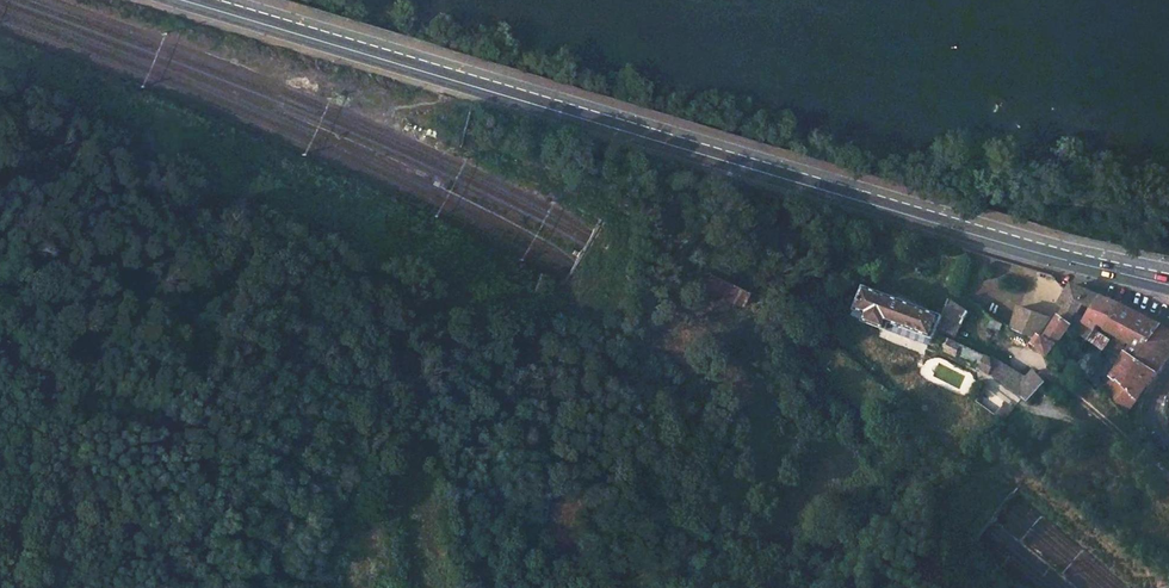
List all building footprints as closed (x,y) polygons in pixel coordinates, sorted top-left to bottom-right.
[(712,278),(706,292),(745,309),(751,295),(712,278)] [(1072,285),(1056,309),(1064,313),(1036,347),(1047,355),(1071,327),(1087,339),(1096,329),(1083,320),(1075,315),(1083,303),(1093,307),(1101,296),(1072,285)] [(972,318),(956,304),(949,319),(931,313),(933,307),(891,289),(889,296),(871,288),(859,317),(868,321),(867,323),(935,347),(941,336),(961,343),(972,318)] [(1100,323),(1108,328),(1121,304),(1101,296),(1093,307),(1083,320),(1096,329),(1100,323)] [(1124,339),(1132,344),(1146,352),(1164,327),(1151,318),(1135,310),(1121,304),(1108,328),(1104,335),(1110,339),(1113,333),(1118,336),(1117,339),(1123,342),(1124,339)] [(1048,318),(1016,308),(1008,329),(1034,341),(1048,318)] [(997,324),(992,332),(996,335),(1001,326),(997,324)] [(1164,327),(1146,352),(1132,344),(1128,350),(1158,374),(1168,360),(1168,330),(1164,327)] [(1087,339),(1103,351),(1111,340),(1110,339),(1104,335),(1096,329),(1087,339)] [(1093,365),(1100,370),(1113,351),(1117,345),(1111,340),(1103,351),(1093,365)] [(955,359),(960,350),(948,344),(944,353),(955,359)] [(1129,413),(1141,397),(1158,374),(1128,350),(1123,358),(1105,387),(1129,413)] [(1053,384),(1040,372),(1031,382),(1000,365),(966,351),(963,357),(985,369),(985,372),(994,377),(999,371),(1004,385),(1032,405),(1053,384)] [(1094,375),(1090,370),(1084,375),(1089,380),(1094,375)] [(1004,422),(1014,408),(986,387),(976,401),(1004,422)] [(1145,402),(1141,397),(1129,413),(1143,429),(1143,406),(1145,402)] [(340,573),(343,587),(355,587),(351,571),(340,573)]
